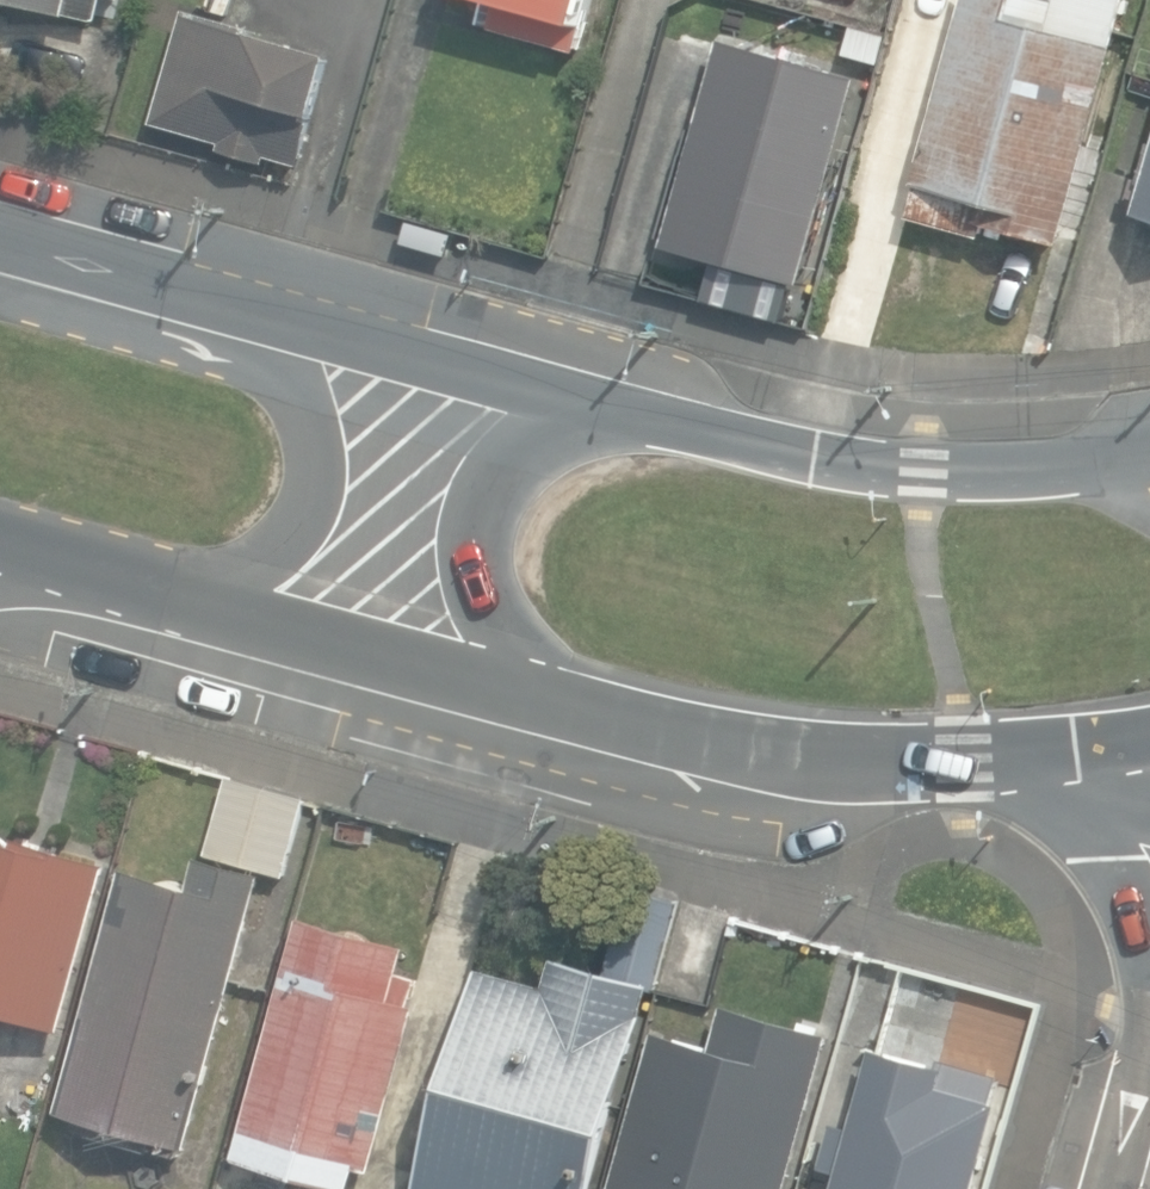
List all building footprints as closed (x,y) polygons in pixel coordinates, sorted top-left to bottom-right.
[(8,1),(100,23),(103,13),(113,16),(117,0),(0,0),(0,5),(8,1)] [(593,0),(484,0),(486,0),(480,20),(494,24),(492,28),(578,52),(593,0)] [(914,184),(917,185),(908,217),(980,236),(984,222),(1061,243),(1126,0),(963,0),(914,184)] [(263,31),(184,9),(151,124),(219,143),(217,151),(266,164),(268,156),(299,165),(330,55),(262,36),(263,31)] [(888,35),(851,25),(844,54),(880,63),(888,35)] [(720,38),(662,245),(798,284),(857,77),(720,38)] [(1136,212),(1149,216),(1149,144),(1139,181),(1144,182),(1136,212)] [(456,233),(409,219),(403,242),(449,255),(456,233)] [(285,874),(309,794),(229,770),(205,850),(285,874)] [(64,1028),(112,860),(16,833),(14,839),(5,837),(0,833),(0,1010),(64,1028)] [(124,866),(57,1108),(188,1145),(264,872),(197,854),(188,885),(124,866)] [(416,1188),(593,1188),(651,986),(656,988),(681,902),(631,888),(607,969),(556,954),(547,985),(480,966),(416,1188)] [(303,915),(234,1155),(352,1188),(359,1162),(371,1165),(418,1002),(412,1000),(419,977),(398,971),(406,944),(303,915)] [(830,1032),(725,1002),(713,1045),(656,1028),(611,1188),(786,1188),(830,1032)] [(1000,1100),(998,1100),(1003,1083),(998,1081),(1001,1073),(948,1058),(946,1065),(872,1044),(849,1124),(832,1119),(819,1165),(837,1170),(831,1188),(975,1188),(1000,1100)]
